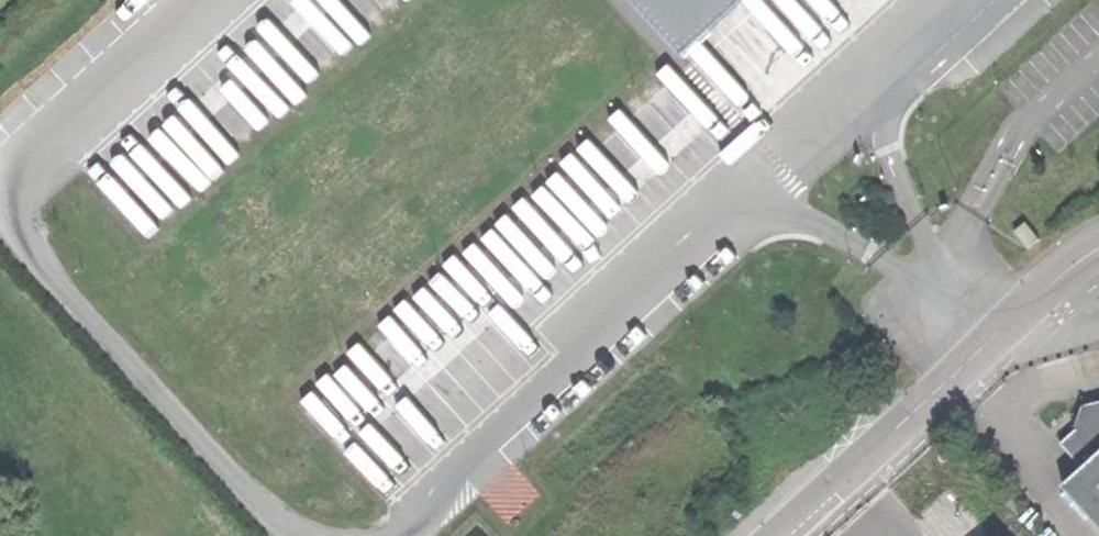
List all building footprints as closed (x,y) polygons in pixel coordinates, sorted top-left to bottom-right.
[(397,0),(316,0),(297,32),(276,50),(269,62),(250,50),(269,74),(291,86),(397,0)] [(687,55),(747,0),(637,0),(687,55)] [(580,155),(591,213),(624,206),(621,194),(638,191),(637,187),(660,183),(657,168),(662,167),(654,126),(606,136),(608,150),(591,154),(591,153),(580,155)] [(184,146),(165,157),(172,171),(179,167),(186,179),(199,172),(184,146)] [(1084,471),(1098,457),(1098,406),(1083,409),(1077,433),(1068,441),(1062,446),(1084,471)] [(1084,471),(1064,489),(1098,527),(1098,457),(1084,471)]
